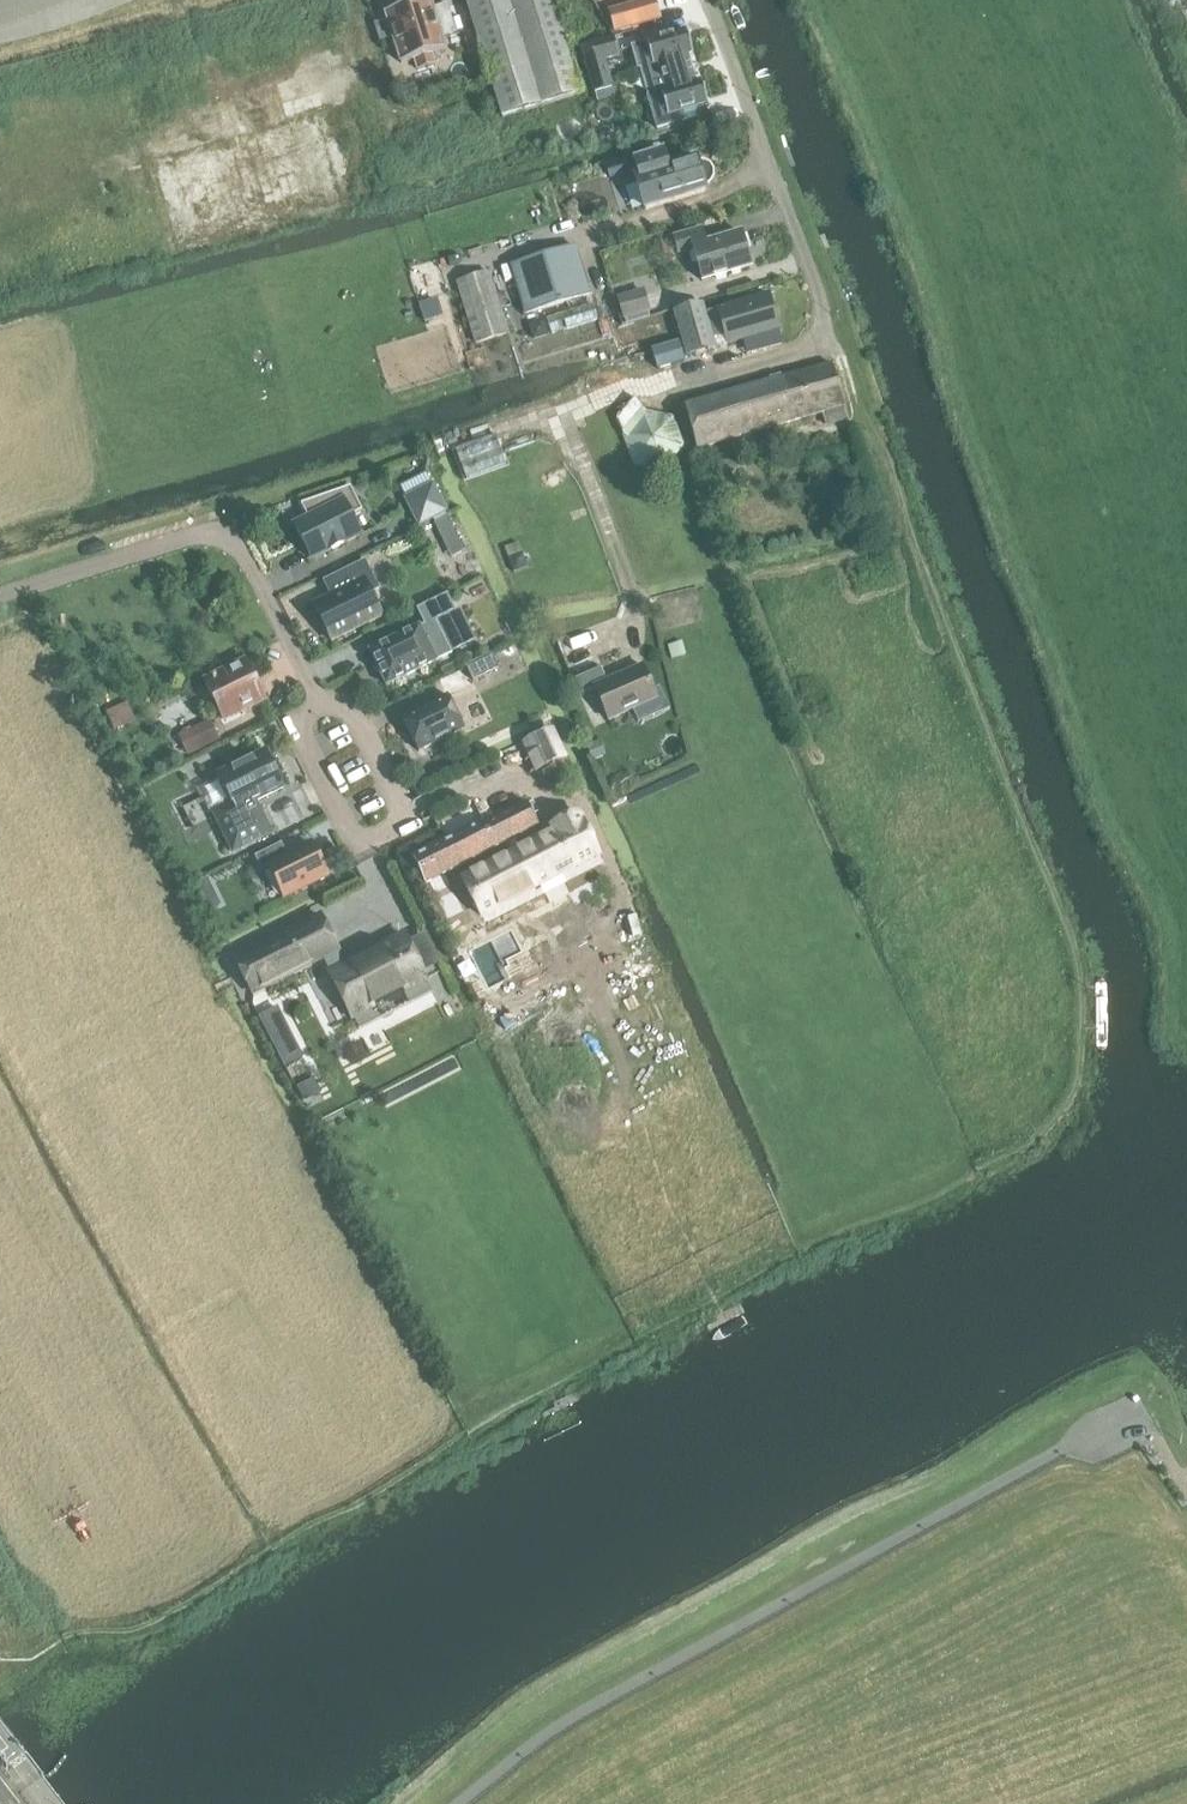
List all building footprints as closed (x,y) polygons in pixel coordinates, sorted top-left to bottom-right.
[(443,38),(458,33),(448,4),(434,8),(432,0),(427,0),(386,13),(401,62),(415,58),(419,69),(438,63),(435,52),(447,48),(443,38)] [(583,93),(555,0),(467,0),(504,118),(583,93)] [(609,11),(615,33),(661,20),(655,0),(645,0),(609,11)] [(686,31),(642,43),(649,67),(658,65),(666,92),(648,97),(657,130),(702,117),(699,107),(708,105),(701,81),(696,83),(688,56),(693,54),(686,31)] [(614,37),(582,47),(593,84),(595,93),(614,87),(606,60),(620,56),(614,37)] [(634,176),(644,210),(668,203),(707,191),(705,186),(710,183),(713,178),(713,172),(710,167),(704,164),(698,164),(697,160),(669,168),(664,154),(635,163),(639,174),(634,176)] [(624,158),(606,163),(611,180),(629,174),(624,158)] [(705,280),(752,266),(742,232),(707,243),(703,228),(675,237),(680,253),(695,249),(705,280)] [(555,252),(512,267),(528,314),(589,293),(584,278),(567,284),(555,252)] [(477,344),(510,334),(491,271),(457,281),(477,344)] [(643,290),(616,298),(623,318),(649,310),(643,290)] [(707,313),(717,347),(717,348),(729,344),(780,330),(770,294),(719,309),(707,313)] [(429,301),(420,304),(426,322),(444,316),(438,298),(429,301)] [(675,313),(687,355),(717,347),(707,313),(705,305),(675,313)] [(659,369),(685,362),(680,343),(654,350),(659,369)] [(686,406),(699,449),(823,413),(827,425),(849,418),(834,364),(686,406)] [(686,446),(675,415),(646,411),(635,397),(617,419),(624,431),(623,434),(635,463),(665,468),(686,446)] [(433,486),(407,499),(420,526),(447,512),(433,486)] [(302,505),(309,519),(296,525),(313,560),(361,536),(352,517),(363,512),(351,488),(302,505)] [(449,516),(435,523),(443,540),(447,538),(453,535),(457,534),(449,516)] [(366,561),(331,578),(332,580),(337,590),(334,592),(332,596),(314,605),(332,641),(376,619),(385,615),(377,600),(373,593),(380,590),(366,561)] [(437,660),(429,643),(444,635),(436,620),(456,611),(448,593),(417,609),(425,624),(421,627),(420,626),(369,652),(387,687),(437,660)] [(500,668),(492,653),(467,666),(474,681),(500,668)] [(247,662),(206,682),(225,719),(265,699),(247,662)] [(601,668),(574,680),(581,695),(595,688),(609,720),(634,710),(639,723),(671,709),(661,686),(653,690),(643,666),(607,682),(601,668)] [(447,697),(404,720),(421,752),(464,730),(447,697)] [(117,707),(107,712),(116,731),(127,726),(117,707)] [(208,720),(179,737),(189,754),(218,737),(208,720)] [(572,771),(552,730),(524,743),(544,784),(572,771)] [(600,740),(587,746),(593,761),(607,755),(600,740)] [(249,844),(271,833),(255,801),(283,788),(265,751),(243,762),(218,775),(230,802),(211,811),(231,852),(249,844)] [(511,854),(462,879),(481,915),(600,855),(579,812),(561,821),(549,827),(552,833),(521,849),(516,840),(540,827),(528,802),(486,824),(484,821),(414,857),(427,885),(506,845),(511,854)] [(312,844),(289,856),(282,843),(256,856),(262,870),(270,866),(285,897),(328,875),(312,844)] [(208,878),(195,885),(198,891),(211,885),(208,878)] [(406,995),(428,984),(404,937),(344,967),(335,950),(338,949),(321,917),(237,960),(253,992),(324,956),(332,973),(331,974),(355,1021),(378,1010),(375,1005),(403,991),(406,995)] [(295,1040),(278,1050),(287,1066),(288,1066),(304,1057),(295,1040)]
